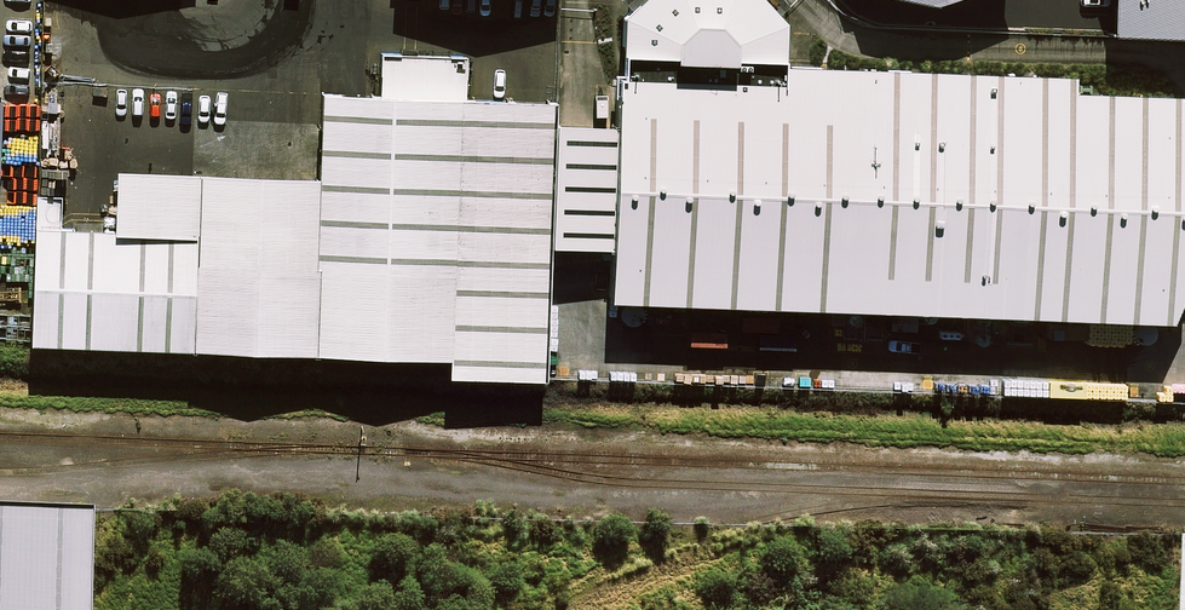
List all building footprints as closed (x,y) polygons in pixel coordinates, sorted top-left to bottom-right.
[(610,16),(598,303),(1153,322),(1181,271),(1184,271),(1184,148),(1181,148),(1160,104),(774,91),(777,22),(756,0),(628,0),(610,16)] [(1111,37),(1184,38),(1184,0),(1111,0),(1111,37)] [(314,90),(306,345),(445,350),(444,367),(534,370),(543,98),(314,90)] [(604,128),(542,126),(538,238),(600,240),(604,128)] [(194,226),(27,220),(23,335),(190,341),(194,226)] [(193,253),(190,341),(306,345),(309,257),(193,253)] [(84,511),(0,504),(0,609),(81,609),(84,511)]
